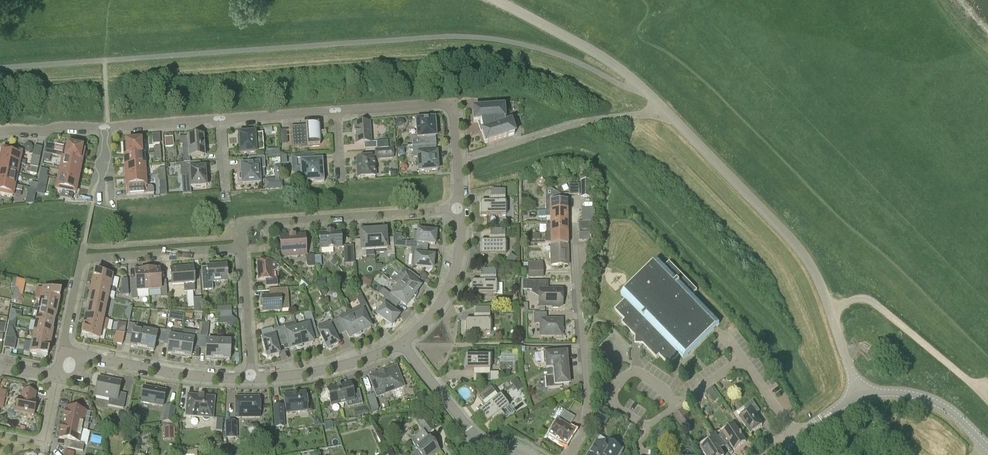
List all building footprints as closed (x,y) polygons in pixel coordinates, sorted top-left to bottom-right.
[(510,123),(504,124),(503,121),(504,120),(503,108),(472,110),(473,123),(480,122),(482,132),(481,132),(485,144),(514,135),(510,123)] [(434,121),(434,119),(416,121),(417,138),(415,138),(412,142),(412,147),(428,146),(427,138),(435,137),(435,128),(437,128),(436,120),(434,121)] [(364,149),(376,148),(376,142),(371,143),(369,123),(354,124),(356,144),(364,143),(364,149)] [(306,125),(306,126),(291,127),(292,148),(320,146),(318,124),(306,125)] [(279,130),(279,145),(288,144),(287,130),(279,130)] [(256,152),(264,151),(263,134),(255,134),(254,133),(251,133),(251,131),(242,132),(242,134),(239,134),(240,154),(256,153),(256,152)] [(173,147),(173,137),(165,138),(165,148),(173,147)] [(188,144),(189,158),(204,157),(203,137),(179,138),(180,145),(188,144)] [(124,156),(144,154),(143,143),(140,143),(140,142),(126,143),(126,144),(123,144),(124,156)] [(31,144),(27,143),(24,146),(24,149),(26,153),(30,153),(33,151),(34,147),(31,144)] [(54,151),(53,156),(63,158),(82,161),(84,150),(82,150),(82,148),(67,145),(67,147),(65,147),(63,153),(54,151)] [(55,148),(46,146),(44,154),(50,155),(53,156),(54,151),(55,148)] [(428,154),(428,146),(412,147),(413,158),(418,158),(419,172),(438,170),(437,168),(439,166),(439,162),(437,161),(436,153),(428,154)] [(376,159),(393,158),(392,149),(375,150),(376,159)] [(7,162),(25,166),(26,162),(20,160),(21,154),(2,150),(0,161),(7,162)] [(125,166),(144,165),(144,154),(124,156),(125,166)] [(30,167),(31,167),(38,168),(40,157),(32,156),(30,167)] [(264,169),(265,169),(264,157),(249,158),(250,165),(241,166),(241,172),(239,175),(239,179),(242,182),(242,185),(260,184),(260,182),(264,176),(264,169)] [(314,183),(324,182),(323,173),(321,173),(321,163),(310,164),(309,157),(292,159),(293,169),(298,169),(298,172),(302,172),(303,182),(314,181),(314,183)] [(358,178),(375,176),(374,157),(357,159),(358,178)] [(60,168),(79,172),(82,161),(63,158),(60,168)] [(17,175),(21,176),(23,166),(25,166),(7,162),(0,161),(0,172),(7,173),(17,175)] [(189,175),(190,188),(206,187),(206,184),(208,184),(208,177),(205,177),(205,168),(194,168),(194,162),(180,163),(181,175),(189,175)] [(126,177),(145,176),(144,165),(125,166),(126,177)] [(265,188),(265,189),(282,188),(282,186),(281,166),(276,166),(277,181),(265,182),(265,188)] [(79,172),(60,168),(58,179),(77,183),(79,172)] [(7,184),(15,186),(17,175),(7,173),(0,172),(0,183),(7,184)] [(145,176),(126,177),(126,188),(134,188),(135,195),(154,194),(153,188),(151,186),(146,186),(145,176)] [(58,179),(56,190),(62,191),(61,198),(71,200),(73,193),(75,194),(77,183),(58,179)] [(580,181),(581,198),(589,198),(589,181),(580,181)] [(0,183),(0,194),(12,197),(14,190),(22,191),(22,187),(15,186),(7,184),(0,183)] [(25,204),(33,204),(36,190),(30,189),(29,189),(25,204)] [(559,212),(567,212),(567,198),(558,198),(558,197),(545,197),(546,211),(546,214),(557,214),(559,212)] [(505,216),(505,202),(481,202),(480,216),(505,216)] [(567,212),(559,212),(557,214),(546,214),(546,218),(550,218),(550,226),(546,226),(567,225),(567,223),(567,212)] [(567,225),(546,226),(546,234),(545,234),(545,237),(568,236),(567,225)] [(373,229),(374,250),(387,249),(387,256),(394,255),(394,242),(387,242),(386,230),(381,230),(381,228),(373,229)] [(374,250),(373,229),(365,229),(365,231),(360,231),(361,246),(355,246),(356,260),(362,259),(362,257),(366,257),(366,251),(374,250)] [(411,249),(423,250),(424,244),(435,245),(435,237),(437,236),(436,234),(436,233),(434,232),(432,229),(428,232),(418,231),(418,232),(414,232),(413,243),(406,242),(405,248),(411,249)] [(320,249),(341,248),(340,233),(332,233),(332,232),(327,233),(327,234),(319,234),(320,249)] [(579,241),(591,241),(591,233),(579,233),(579,241)] [(281,256),(306,255),(305,236),(288,237),(287,235),(282,236),(281,237),(280,237),(281,256)] [(568,236),(545,237),(545,244),(550,244),(550,245),(559,245),(559,248),(568,248),(568,245),(568,236)] [(505,256),(505,242),(480,241),(480,255),(505,256)] [(568,248),(559,248),(559,245),(550,245),(551,266),(568,266),(568,248)] [(354,264),(353,246),(343,247),(344,265),(354,264)] [(423,250),(411,249),(411,255),(412,255),(411,267),(425,268),(428,271),(431,269),(432,269),(433,267),(434,266),(433,264),(434,257),(423,256),(423,250)] [(314,267),(314,255),(308,255),(306,258),(306,266),(308,267),(314,267)] [(718,326),(720,325),(692,297),(697,291),(669,262),(664,268),(657,261),(621,296),(623,298),(625,300),(615,310),(624,320),(622,323),(635,337),(635,345),(643,345),(657,359),(659,356),(669,366),(672,363),(679,356),(683,360),(692,352),(706,338),(714,330),(718,326)] [(266,287),(278,286),(277,279),(272,279),(272,272),(275,272),(279,266),(274,262),(257,263),(258,281),(265,280),(266,287)] [(528,279),(543,279),(543,262),(528,262),(528,279)] [(212,282),(228,281),(226,265),(207,266),(208,274),(202,275),(203,291),(213,290),(212,282)] [(184,292),(195,292),(193,267),(170,269),(171,286),(184,285),(184,292)] [(398,286),(415,298),(416,297),(417,295),(417,293),(417,292),(420,287),(411,281),(415,276),(405,269),(401,274),(405,277),(398,286)] [(147,271),(149,291),(160,290),(160,298),(167,297),(166,281),(160,282),(159,270),(147,271)] [(149,291),(147,271),(135,271),(136,283),(130,284),(131,300),(138,299),(137,292),(149,291)] [(92,283),(110,287),(112,276),(94,273),(92,283)] [(370,286),(373,278),(368,277),(368,276),(360,281),(367,285),(370,286)] [(15,287),(23,289),(25,282),(17,280),(15,287)] [(496,296),(496,282),(471,281),(471,295),(496,296)] [(523,282),(522,291),(537,291),(537,282),(523,282)] [(110,287),(92,283),(90,294),(108,298),(109,292),(114,293),(115,288),(110,287)] [(384,298),(393,305),(397,300),(406,306),(409,302),(411,301),(413,301),(414,300),(415,298),(398,286),(391,296),(383,289),(379,294),(384,298)] [(58,304),(61,293),(37,288),(34,299),(41,300),(58,304)] [(263,312),(289,310),(288,289),(273,290),(273,296),(262,297),(262,301),(260,301),(260,307),(262,307),(263,312)] [(562,307),(562,290),(539,290),(539,307),(562,307)] [(108,298),(90,294),(88,305),(106,308),(108,298)] [(194,313),(202,313),(201,298),(193,298),(194,313)] [(393,305),(384,298),(380,303),(384,306),(377,315),(386,322),(386,326),(390,325),(392,326),(392,325),(394,325),(394,322),(399,316),(390,310),(393,305)] [(38,311),(56,314),(58,304),(41,300),(38,311)] [(106,308),(88,305),(86,315),(103,319),(106,308)] [(352,317),(361,336),(363,335),(364,334),(365,332),(365,331),(371,328),(366,318),(371,315),(366,305),(360,308),(362,312),(352,317)] [(36,321),(54,325),(56,314),(38,311),(36,321)] [(232,316),(231,311),(219,312),(220,318),(219,318),(219,325),(226,324),(231,328),(237,321),(232,316)] [(176,313),(168,312),(166,319),(175,320),(176,313)] [(562,336),(562,320),(546,320),(546,314),(534,313),(534,324),(540,325),(540,336),(562,336)] [(86,315),(83,326),(101,329),(107,331),(109,320),(103,319),(86,315)] [(334,321),(339,331),(344,329),(349,339),(354,336),(356,337),(358,337),(359,336),(361,336),(352,317),(341,322),(339,318),(334,321)] [(297,329),(302,349),(304,348),(305,347),(307,346),(308,345),(313,343),(310,332),(316,331),(313,319),(307,321),(308,326),(297,329)] [(490,334),(490,320),(465,320),(465,334),(490,334)] [(34,332),(52,335),(54,325),(36,321),(34,332)] [(339,331),(334,321),(328,323),(330,328),(319,333),(324,343),(323,347),(327,348),(327,349),(329,349),(331,349),(331,347),(338,344),(333,334),(339,331)] [(142,349),(145,331),(134,329),(135,325),(129,324),(126,335),(132,336),(130,347),(142,349)] [(12,327),(8,326),(6,337),(16,339),(12,327)] [(99,340),(101,329),(83,326),(81,337),(99,340)] [(125,328),(122,328),(120,326),(116,330),(119,332),(118,333),(124,334),(125,328)] [(278,328),(281,340),(287,339),(290,349),(296,348),(297,348),(299,349),(301,349),(302,349),(297,329),(286,332),(284,327),(278,328)] [(281,340),(278,328),(272,330),(273,334),(262,337),(265,351),(263,354),(267,356),(267,358),(269,357),(270,358),(272,357),(279,355),(276,342),(281,340)] [(145,331),(142,349),(153,351),(156,341),(162,343),(164,331),(158,330),(157,334),(145,331)] [(182,338),(179,356),(191,358),(192,348),(199,349),(200,337),(201,333),(183,330),(182,338)] [(164,331),(162,343),(169,344),(167,354),(179,356),(182,338),(170,336),(171,332),(164,331)] [(32,342),(50,346),(52,335),(34,332),(32,342)] [(124,334),(118,333),(116,332),(113,344),(122,346),(123,340),(124,334)] [(14,350),(16,340),(16,339),(6,337),(4,348),(11,349),(14,350)] [(218,360),(218,337),(218,341),(207,341),(207,337),(200,337),(199,349),(206,349),(206,359),(218,360)] [(218,337),(218,360),(230,360),(230,342),(230,338),(218,337)] [(50,346),(32,342),(30,353),(47,357),(50,346)] [(553,370),(567,369),(566,353),(559,353),(559,351),(543,352),(544,365),(546,365),(546,370),(553,370)] [(490,370),(490,356),(465,356),(465,370),(490,370)] [(377,397),(403,387),(395,367),(369,378),(377,397)] [(567,369),(553,370),(554,376),(545,377),(546,389),(562,388),(562,385),(568,385),(567,369)] [(123,409),(126,395),(119,394),(121,383),(98,378),(95,396),(109,399),(108,406),(123,409)] [(510,383),(517,392),(523,388),(516,379),(510,383)] [(354,401),(350,384),(327,389),(327,392),(326,394),(327,400),(330,401),(331,406),(354,401)] [(163,406),(165,391),(144,387),(141,402),(163,406)] [(484,401),(495,393),(491,388),(480,396),(484,401)] [(706,392),(713,402),(719,398),(712,388),(706,392)] [(33,415),(36,402),(34,401),(36,393),(23,391),(21,398),(18,398),(16,412),(33,415)] [(286,413),(308,410),(305,393),(284,395),(286,413)] [(368,394),(370,410),(377,408),(375,393),(368,394)] [(186,416),(202,417),(202,419),(203,420),(205,421),(207,421),(209,420),(210,419),(210,418),(212,418),(214,398),(204,397),(204,396),(198,395),(198,397),(188,396),(186,416)] [(492,419),(494,422),(504,417),(501,413),(508,407),(500,395),(478,412),(487,423),(492,419)] [(235,418),(260,418),(259,397),(235,397),(235,418)] [(762,425),(755,416),(760,412),(753,402),(737,414),(740,419),(750,434),(762,425)] [(275,427),(284,427),(282,406),(274,407),(275,427)] [(76,409),(66,407),(62,426),(70,427),(72,428),(82,430),(87,432),(89,425),(83,423),(86,411),(83,411),(83,409),(77,408),(76,409)] [(172,424),(175,408),(166,407),(163,422),(172,424)] [(367,408),(358,410),(360,416),(368,414),(367,408)] [(689,415),(685,409),(672,418),(676,423),(689,415)] [(564,411),(558,422),(557,421),(548,435),(566,446),(575,432),(568,428),(575,418),(564,411)] [(127,413),(119,412),(117,420),(125,422),(127,413)] [(435,430),(428,421),(425,416),(416,423),(427,436),(435,430)] [(237,439),(237,422),(225,422),(225,439),(237,439)] [(82,430),(72,428),(70,427),(62,426),(59,439),(69,441),(68,449),(83,452),(84,444),(79,443),(82,430)] [(734,451),(746,442),(735,427),(723,435),(734,451)] [(701,451),(704,454),(722,454),(716,446),(720,442),(715,435),(710,439),(712,443),(701,451)] [(414,448),(416,451),(420,454),(436,454),(439,453),(429,439),(428,438),(415,448),(414,448)] [(622,450),(608,441),(604,447),(597,442),(588,454),(619,454),(622,450)]
